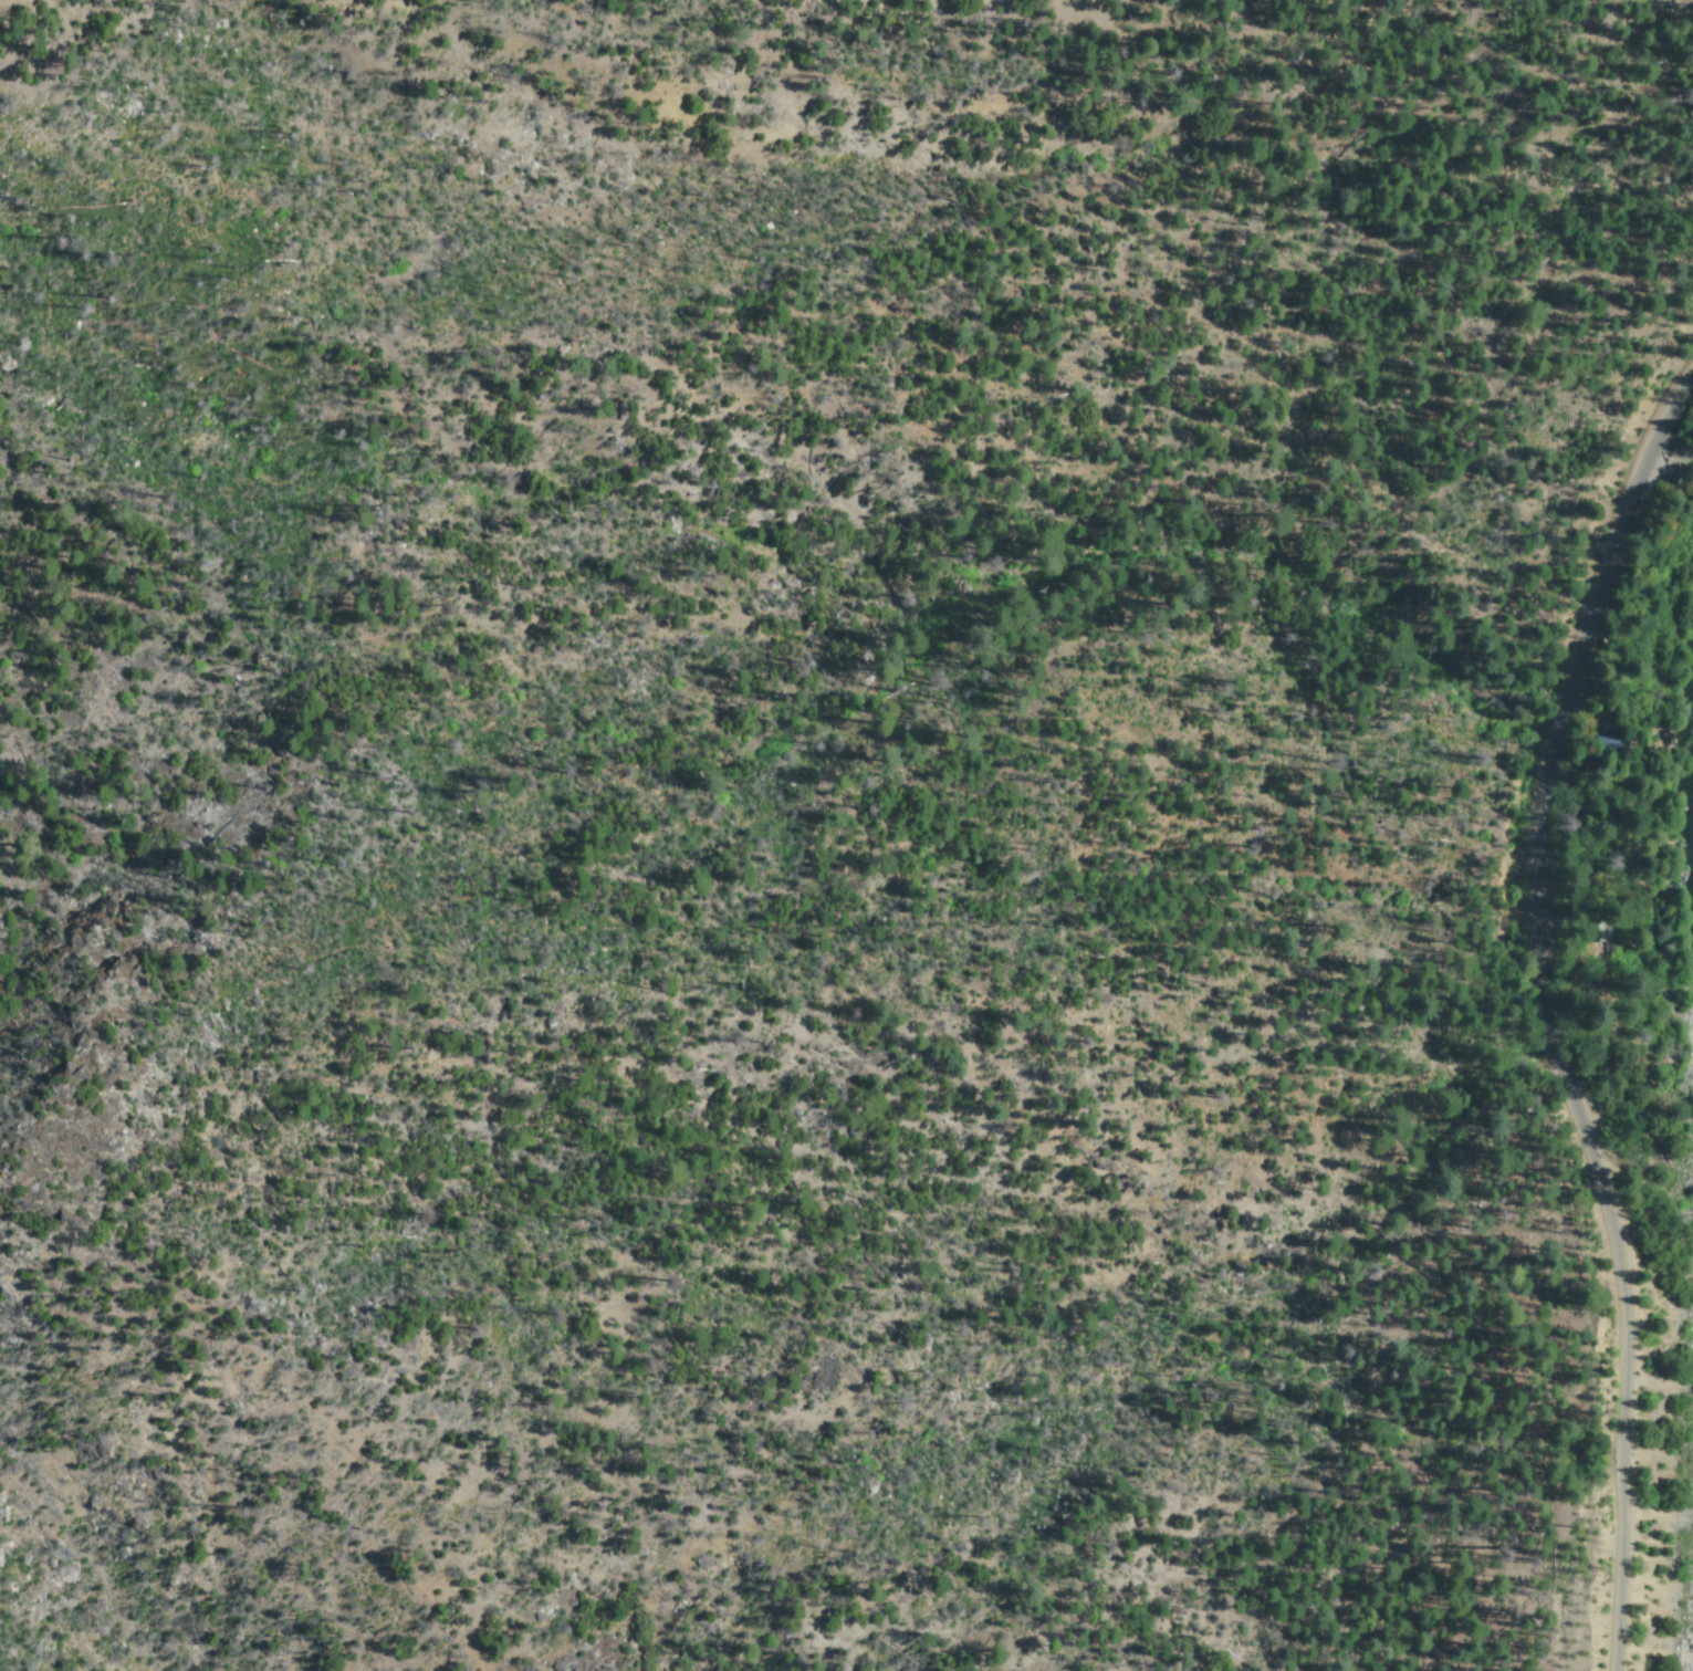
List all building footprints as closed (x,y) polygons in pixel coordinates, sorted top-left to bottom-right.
[(1610,939),(1609,924),(1589,925),(1590,940),(1610,939)]
